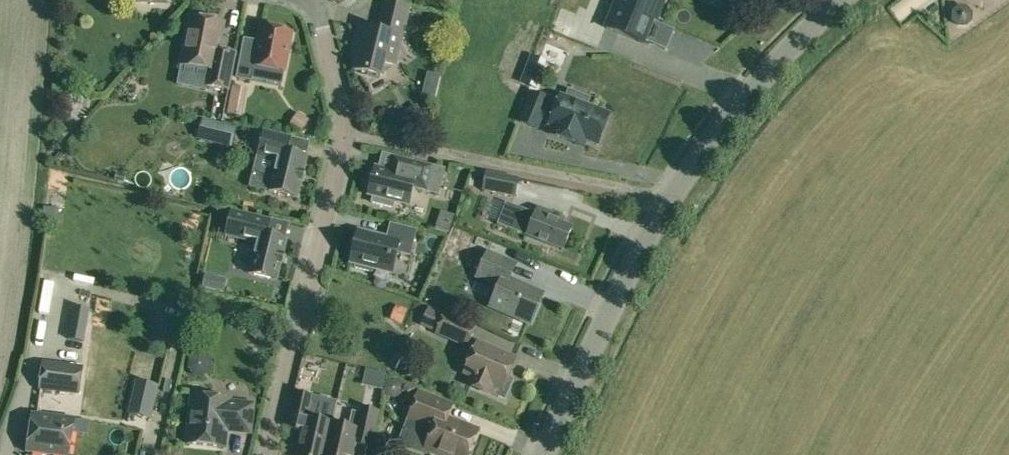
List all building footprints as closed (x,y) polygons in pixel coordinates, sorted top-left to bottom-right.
[(654,24),(664,0),(617,0),(605,28),(646,45),(647,43),(649,44),(649,42),(648,42),(650,38),(651,38),(651,37),(650,37),(655,26),(656,26),(656,25),(654,24)] [(957,8),(951,12),(951,19),(956,25),(963,25),(968,20),(968,13),(964,8),(957,8)] [(396,65),(406,22),(382,16),(378,32),(359,27),(355,42),(360,43),(353,70),(381,77),(384,62),(396,65)] [(181,65),(210,70),(207,86),(229,90),(235,54),(219,51),(224,24),(190,17),(181,65)] [(254,67),(284,72),(292,33),(261,27),(256,53),(242,50),(237,78),(252,81),(254,67)] [(117,79),(124,90),(136,81),(129,71),(117,79)] [(227,113),(241,116),(246,89),(232,87),(227,113)] [(549,126),(551,127),(549,134),(583,147),(585,140),(597,145),(609,115),(586,106),(589,99),(568,91),(566,98),(560,96),(555,110),(545,107),(548,100),(532,93),(520,123),(536,129),(541,119),(550,122),(549,126)] [(411,122),(404,111),(394,118),(401,128),(411,122)] [(298,113),(289,125),(300,133),(309,120),(298,113)] [(197,139),(232,146),(236,126),(201,119),(197,139)] [(310,158),(308,157),(311,144),(290,139),(263,132),(257,156),(250,189),(269,193),(287,201),(300,201),(306,181),(307,174),(310,158)] [(372,167),(370,174),(367,188),(369,188),(367,196),(373,197),(371,203),(393,209),(394,202),(409,206),(413,188),(438,195),(444,171),(407,161),(380,156),(377,169),(372,167)] [(517,180),(486,173),(483,191),(514,197),(517,180)] [(54,195),(56,179),(44,178),(43,194),(54,195)] [(505,203),(497,225),(527,236),(563,251),(572,228),(550,220),(552,214),(538,209),(535,215),(505,203)] [(237,239),(256,243),(248,274),(276,281),(280,264),(281,265),(283,256),(282,255),(286,240),(267,235),(270,221),(231,212),(227,229),(239,232),(237,239)] [(439,213),(433,230),(447,234),(453,218),(439,213)] [(358,232),(356,240),(354,240),(350,254),(352,255),(350,263),(355,265),(354,268),(372,273),(373,269),(391,274),(396,253),(410,256),(416,232),(390,225),(387,239),(358,232)] [(463,262),(473,239),(459,233),(453,248),(446,246),(443,254),(463,262)] [(487,253),(477,277),(499,286),(490,307),(531,325),(544,295),(509,280),(516,266),(487,253)] [(205,275),(202,288),(219,291),(221,283),(217,278),(205,275)] [(32,293),(39,321),(60,316),(53,288),(32,293)] [(415,331),(421,310),(401,305),(395,326),(415,331)] [(421,325),(436,332),(444,313),(428,307),(421,325)] [(89,310),(74,308),(68,340),(83,342),(89,310)] [(444,313),(436,332),(435,335),(467,349),(477,325),(445,312),(444,313)] [(514,361),(478,345),(466,372),(475,376),(471,386),(487,393),(487,392),(504,400),(513,380),(507,377),(514,361)] [(44,363),(41,391),(78,395),(82,368),(44,363)] [(364,371),(360,388),(381,392),(384,375),(364,371)] [(138,382),(130,416),(149,421),(157,387),(138,382)] [(408,392),(417,388),(406,383),(403,390),(408,392)] [(331,424),(336,402),(314,397),(296,393),(288,429),(303,432),(298,454),(324,454),(331,424)] [(409,418),(399,442),(412,447),(424,452),(426,448),(443,454),(469,454),(478,432),(446,420),(451,407),(418,394),(409,418)] [(224,448),(227,426),(250,429),(253,405),(229,402),(230,400),(192,396),(187,443),(224,448)] [(331,424),(324,454),(352,454),(354,444),(370,447),(378,412),(362,408),(361,413),(352,411),(348,428),(331,424)] [(74,420),(32,414),(27,452),(49,454),(69,454),(74,420)]
